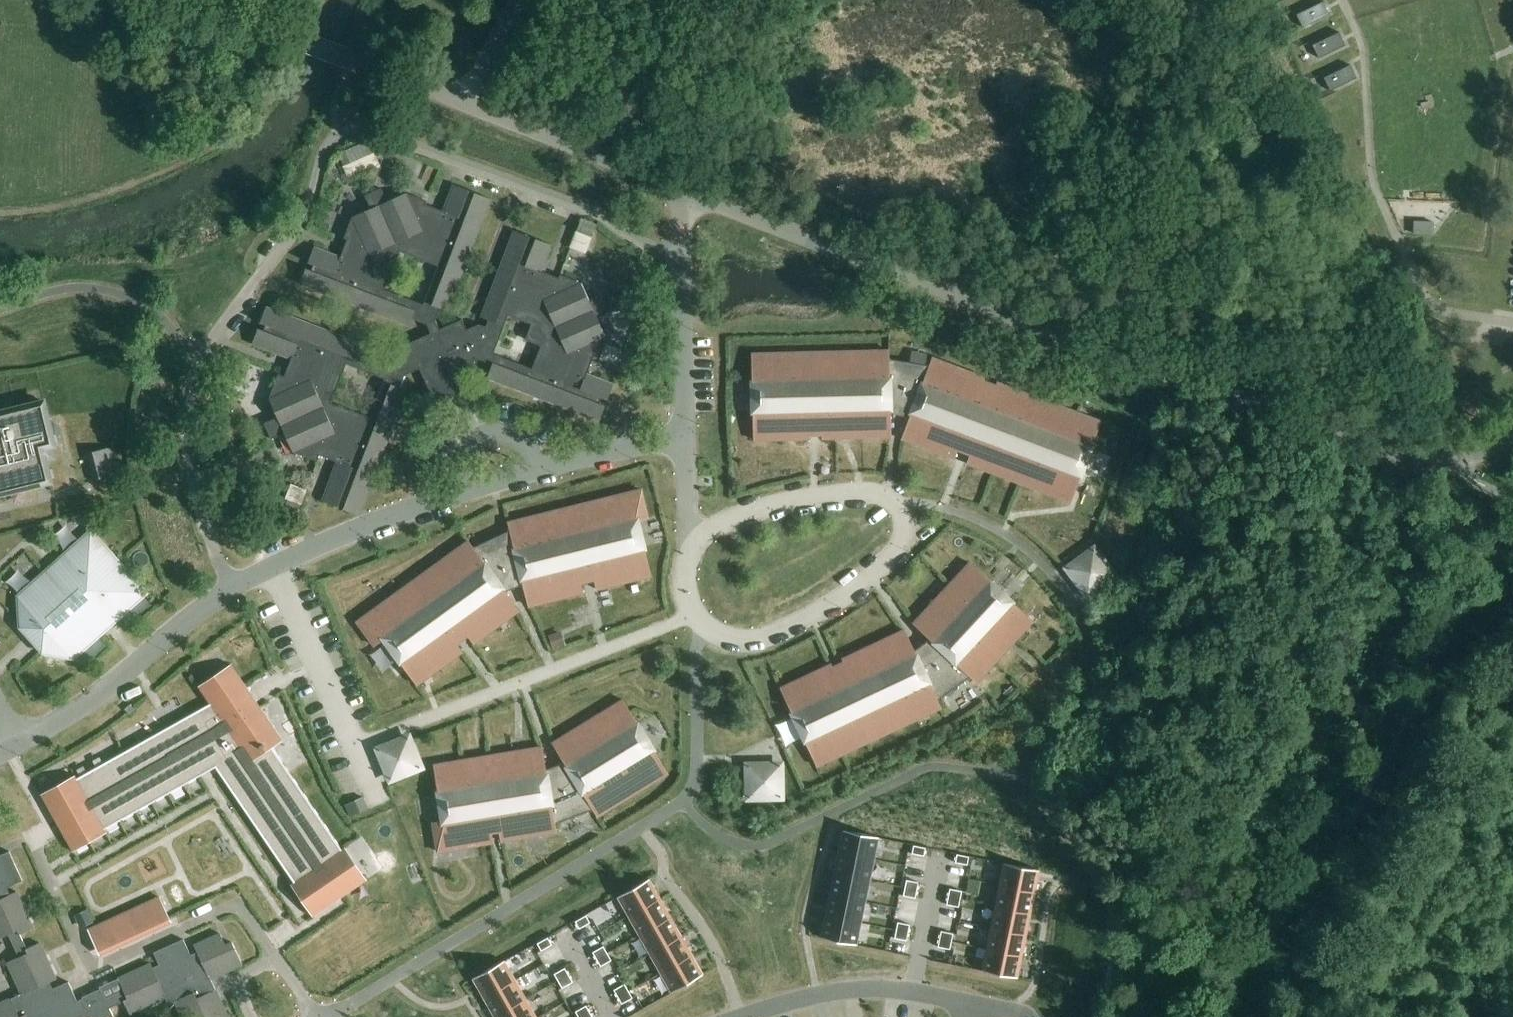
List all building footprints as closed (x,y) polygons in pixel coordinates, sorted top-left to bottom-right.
[(1303,28),(1330,15),(1323,2),(1296,15),(1303,28)] [(1319,59),(1346,46),(1339,33),(1312,46),(1319,59)] [(1357,79),(1350,66),(1323,78),(1330,92),(1357,79)] [(338,155),(344,167),(374,154),(368,142),(338,155)] [(440,310),(447,312),(490,200),(475,194),(473,200),(467,197),(469,192),(454,186),(442,217),(424,210),(427,203),(406,194),(387,203),(381,189),(373,193),(365,197),(371,210),(352,218),(344,239),(351,242),(344,260),(314,249),(308,264),(313,266),(311,272),(306,270),(300,285),(409,326),(411,320),(427,326),(431,335),(402,347),(395,366),(388,363),(391,356),(266,309),(260,324),(265,326),(263,332),(258,330),(252,345),(296,361),(289,379),(278,375),(269,399),(279,421),(265,427),(271,441),(285,435),(293,453),(317,463),(321,452),(339,459),(322,502),(338,508),(340,503),(345,505),(343,510),(359,516),(406,391),(400,389),(404,377),(419,370),(431,397),(432,398),(433,399),(434,400),(436,401),(438,401),(439,401),(441,401),(451,396),(456,406),(457,405),(451,392),(458,388),(455,384),(454,381),(452,378),(476,367),(479,360),(492,366),(487,379),(599,422),(605,407),(600,405),(602,399),(607,401),(613,386),(582,374),(589,356),(597,359),(605,338),(597,319),(610,313),(603,297),(589,303),(581,284),(560,276),(557,283),(539,277),(551,246),(535,240),(533,245),(528,243),(530,238),(515,232),(481,319),(488,321),(486,328),(479,326),(466,331),(462,321),(440,331),(436,322),(440,310)] [(576,233),(592,238),(596,226),(581,220),(576,233)] [(1434,236),(1434,222),(1413,222),(1413,236),(1434,236)] [(754,355),(752,355),(752,385),(755,385),(756,411),(753,411),(754,441),(757,441),(756,438),(767,437),(768,440),(783,441),(783,437),(795,437),(795,440),(810,440),(810,436),(822,436),(822,440),(837,439),(837,436),(849,435),(849,439),(865,439),(865,435),(876,435),(876,438),(891,438),(891,415),(910,418),(902,440),(916,445),(917,442),(928,446),(927,449),(941,455),(942,451),(953,455),(952,459),(954,460),(961,442),(974,447),(967,464),(982,470),(983,466),(994,471),(992,474),(1007,479),(1008,476),(1019,480),(1018,483),(1032,489),(1034,486),(1045,490),(1043,493),(1058,498),(1059,495),(1070,499),(1069,503),(1071,503),(1081,476),(1079,474),(1088,450),(1091,451),(1101,423),(1099,422),(1098,425),(1087,421),(1088,418),(1074,412),(1073,416),(1062,412),(1063,408),(1048,403),(1047,406),(1036,402),(1038,399),(1023,393),(1022,396),(1011,392),(1012,389),(998,384),(996,387),(984,382),(985,379),(982,378),(981,381),(970,377),(971,374),(957,368),(956,372),(945,368),(946,364),(932,359),(929,367),(889,360),(889,352),(874,352),(874,356),(863,356),(863,352),(847,353),(847,356),(836,357),(835,353),(820,353),(820,357),(808,357),(808,354),(793,354),(793,358),(781,358),(781,354),(766,355),(766,358),(754,359),(754,355)] [(617,367),(632,372),(637,360),(621,354),(617,367)] [(0,413),(0,495),(51,483),(46,463),(56,460),(53,447),(55,447),(44,403),(0,413)] [(114,463),(91,468),(95,482),(117,477),(114,463)] [(359,622),(357,623),(375,647),(386,639),(402,660),(400,662),(417,686),(419,685),(417,682),(426,675),(428,678),(441,669),(439,666),(448,659),(450,662),(463,653),(452,638),(461,632),(472,646),(474,645),(472,642),(483,634),(485,637),(498,628),(496,625),(505,618),(507,621),(519,612),(506,593),(523,585),(529,607),(543,604),(542,600),(554,598),(555,601),(570,597),(569,594),(580,591),(581,594),(584,594),(579,576),(592,573),(597,591),(612,587),(611,583),(622,581),(623,584),(638,580),(637,577),(648,574),(649,578),(651,577),(644,548),(642,549),(635,523),(649,519),(642,490),(639,491),(640,495),(629,497),(628,494),(613,498),(614,501),(602,504),(602,500),(587,504),(587,508),(576,511),(575,507),(560,511),(561,514),(550,517),(549,514),(534,517),(535,521),(523,524),(522,520),(508,524),(510,531),(473,548),(469,542),(456,551),(459,554),(449,561),(447,558),(434,567),(436,570),(427,577),(425,574),(412,583),(414,586),(405,593),(403,590),(390,599),(392,602),(383,608),(381,606),(368,615),(370,618),(361,624),(359,622)] [(282,516),(294,521),(300,506),(288,501),(282,516)] [(21,629),(29,638),(32,634),(39,641),(35,645),(43,654),(72,659),(73,658),(68,653),(76,646),(81,651),(136,602),(131,597),(140,589),(96,539),(87,547),(82,542),(27,591),(32,596),(24,603),(19,598),(19,599),(21,629)] [(1113,576),(1093,550),(1068,570),(1069,571),(1074,567),(1091,591),(1087,594),(1087,595),(1113,576)] [(782,688),(780,689),(793,716),(795,715),(807,739),(804,740),(817,768),(819,767),(817,763),(828,758),(829,762),(843,755),(842,752),(853,747),(854,750),(868,743),(867,740),(877,735),(879,739),(893,732),(891,729),(902,724),(903,727),(917,720),(916,717),(927,712),(928,715),(942,709),(938,702),(971,678),(977,683),(987,673),(984,670),(992,662),(995,664),(1005,653),(1003,650),(1010,642),(1013,644),(1024,633),(1021,630),(1029,622),(1032,624),(1033,623),(1011,602),(1009,604),(990,586),(992,584),(970,564),(968,565),(971,568),(963,576),(960,574),(950,585),(952,588),(945,596),(942,594),(931,605),(934,608),(926,616),(923,614),(913,625),(930,641),(915,652),(905,631),(891,637),(893,641),(882,645),(881,642),(867,649),(868,652),(858,657),(856,654),(842,660),(843,664),(833,669),(831,665),(817,672),(819,675),(808,680),(807,677),(793,684),(794,687),(784,692),(782,688)] [(565,646),(560,632),(548,636),(553,651),(565,646)] [(399,666),(392,671),(396,678),(404,673),(399,666)] [(271,745),(281,739),(233,668),(200,691),(210,705),(42,799),(71,849),(216,768),(316,915),(364,883),(271,745)] [(436,766),(434,766),(439,796),(441,795),(446,821),(433,823),(438,853),(440,853),(440,849),(451,847),(452,851),(467,848),(466,845),(478,843),(478,846),(493,844),(491,826),(498,824),(501,842),(504,842),(503,838),(515,837),(515,840),(531,838),(530,834),(541,832),(542,836),(557,833),(555,825),(593,811),(597,818),(610,810),(608,807),(618,801),(620,804),(633,796),(631,793),(641,787),(643,790),(657,782),(655,779),(665,773),(666,776),(668,775),(653,749),(650,750),(636,728),(639,726),(623,701),(621,702),(623,705),(613,711),(611,708),(598,716),(600,719),(590,725),(588,722),(575,730),(577,733),(567,740),(565,736),(552,744),(564,764),(546,771),(542,748),(528,750),(528,754),(517,756),(516,752),(501,755),(501,759),(490,760),(489,757),(474,760),(474,763),(463,765),(462,761),(447,764),(448,767),(436,769),(436,766)] [(390,779),(391,780),(420,768),(408,739),(379,750),(379,752),(385,749),(396,777),(390,779)] [(749,797),(749,798),(781,798),(780,766),(748,766),(748,768),(754,768),(755,797),(749,797)] [(368,809),(363,798),(345,806),(350,818),(368,809)] [(874,860),(878,838),(843,831),(839,853),(874,860)] [(924,857),(926,849),(913,846),(912,855),(924,857)] [(8,963),(22,995),(0,1005),(0,1016),(113,1016),(109,1009),(124,1003),(130,1015),(165,999),(168,1006),(175,1003),(182,1016),(227,1016),(210,980),(242,966),(232,944),(226,947),(220,935),(194,947),(198,955),(191,958),(183,941),(154,954),(160,968),(154,971),(151,965),(118,980),(124,992),(105,1000),(101,990),(82,999),(84,1002),(78,1004),(68,983),(51,991),(48,985),(56,981),(40,944),(26,950),(20,935),(33,930),(16,893),(8,897),(5,890),(23,882),(9,853),(0,857),(0,940),(9,936),(11,940),(14,938),(21,953),(17,954),(19,958),(8,963)] [(870,882),(874,860),(839,853),(835,874),(870,882)] [(967,866),(969,858),(957,855),(955,864),(967,866)] [(1035,893),(1039,871),(1004,864),(1000,886),(1035,893)] [(865,903),(870,882),(835,874),(830,896),(865,903)] [(660,900),(649,880),(618,898),(629,917),(660,900)] [(917,891),(919,883),(907,881),(905,889),(917,891)] [(1030,915),(1035,893),(1000,886),(995,907),(1030,915)] [(915,899),(917,891),(905,889),(903,897),(915,899)] [(960,900),(962,892),(950,890),(948,898),(960,900)] [(861,924),(865,903),(830,896),(826,917),(861,924)] [(100,956),(170,924),(158,898),(89,930),(100,956)] [(959,908),(960,900),(948,898),(947,906),(959,908)] [(671,918),(660,900),(629,917),(640,936),(671,918)] [(1026,936),(1030,915),(995,907),(991,929),(1026,936)] [(91,925),(85,913),(78,916),(83,928),(91,925)] [(590,924),(586,917),(575,923),(580,930),(590,924)] [(856,946),(861,924),(826,917),(821,939),(856,946)] [(681,937),(671,918),(640,936),(650,955),(681,937)] [(908,934),(910,926),(898,923),(896,931),(908,934)] [(1022,957),(1026,936),(991,929),(987,950),(1022,957)] [(907,942),(908,934),(896,931),(895,939),(907,942)] [(951,942),(953,934),(941,932),(940,940),(951,942)] [(661,974),(692,956),(681,937),(650,955),(661,974)] [(552,946),(548,939),(537,945),(541,952),(552,946)] [(950,950),(951,942),(940,940),(938,948),(950,950)] [(597,960),(607,954),(603,947),(593,953),(597,960)] [(1017,979),(1022,957),(987,950),(982,972),(1017,979)] [(601,967),(611,961),(607,954),(597,960),(601,967)] [(672,993),(703,976),(692,956),(661,974),(672,993)] [(515,981),(504,962),(473,979),(484,999),(515,981)] [(569,976),(565,969),(554,975),(558,982),(569,976)] [(573,983),(569,976),(558,982),(562,989),(573,983)] [(526,1000),(515,981),(484,999),(494,1016),(496,1016),(526,1000)] [(629,992),(625,985),(614,991),(618,998),(629,992)] [(633,999),(629,992),(618,998),(622,1005),(633,999)] [(526,1000),(496,1016),(536,1016),(526,1000)] [(586,1007),(576,1013),(578,1016),(584,1016),(590,1014),(586,1007)]
